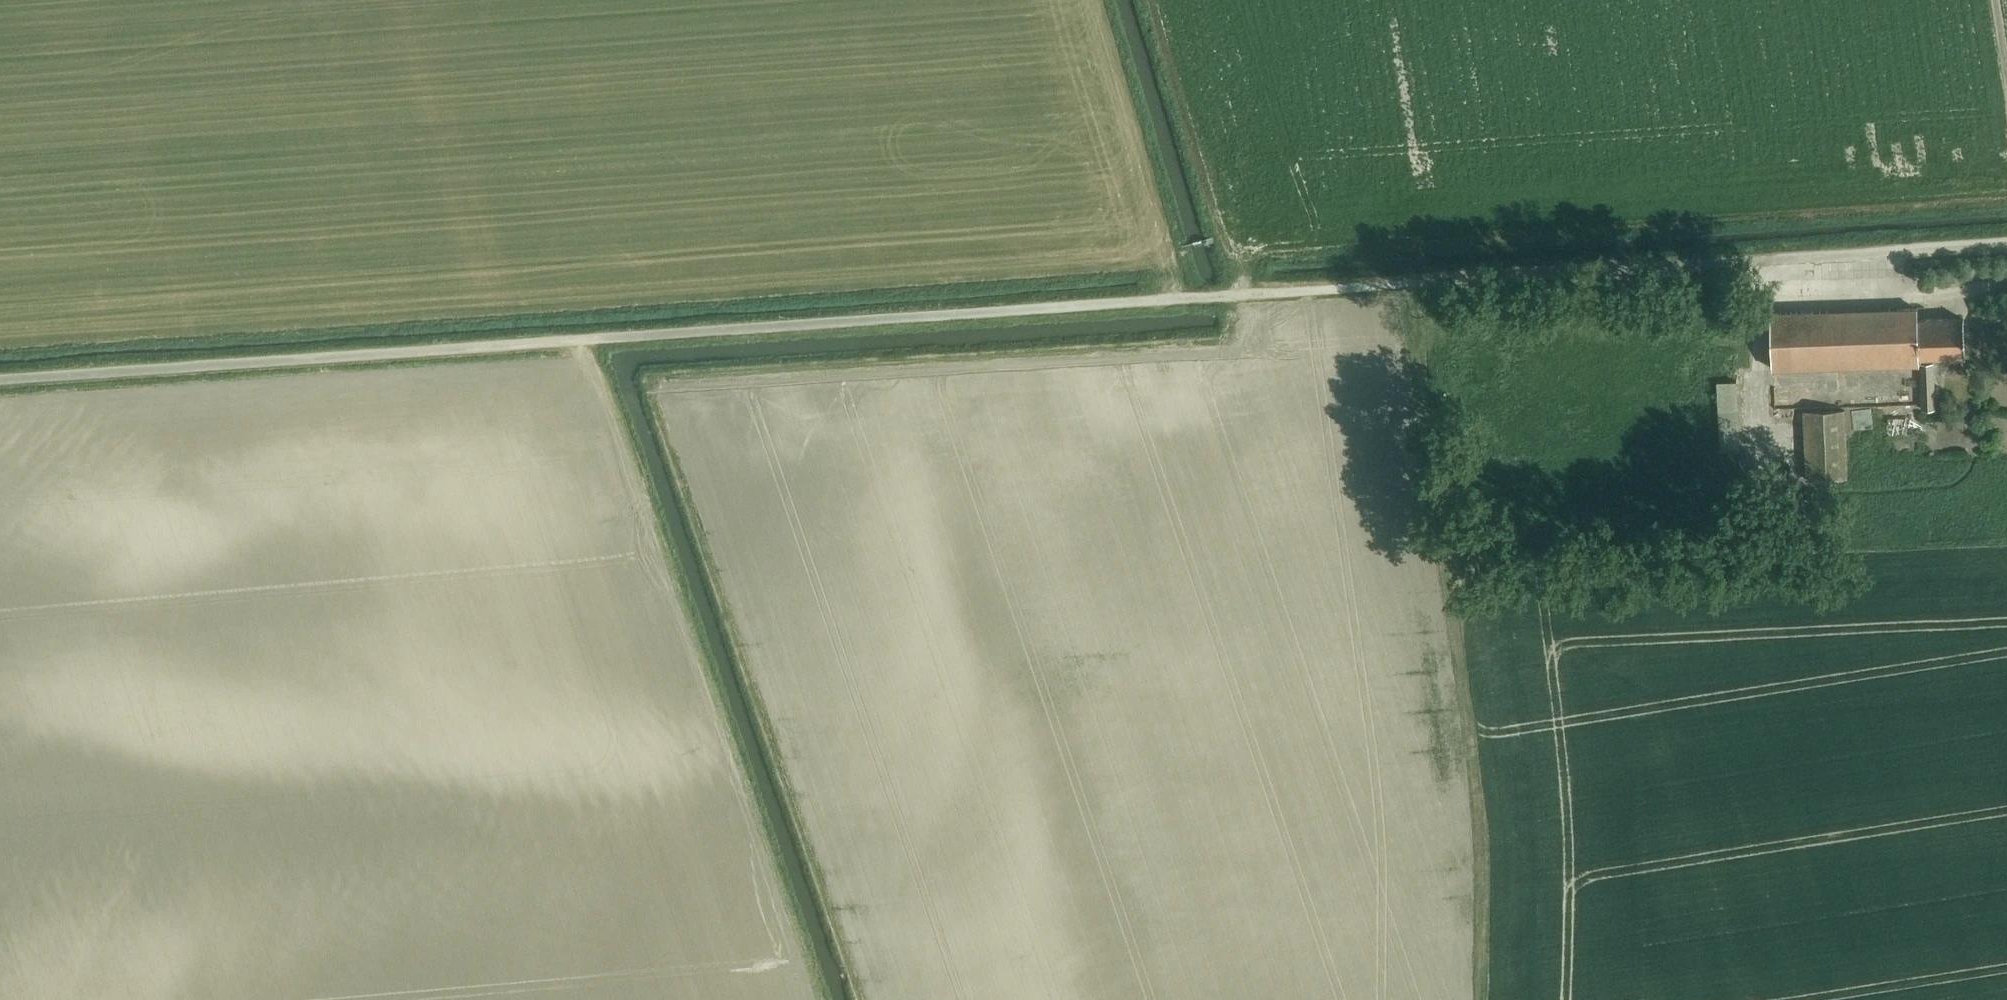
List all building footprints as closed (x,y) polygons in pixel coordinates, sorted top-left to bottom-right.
[(1917,359),(1964,357),(1962,318),(1916,320),(1916,308),(1769,313),(1771,369),(1919,364),(1921,409),(1933,408),(1931,363),(1917,364),(1917,359)] [(1740,449),(1736,380),(1716,381),(1720,450),(1740,449)] [(1869,394),(1855,395),(1856,406),(1870,406),(1869,394)] [(1805,479),(1845,478),(1843,409),(1803,410),(1805,479)] [(1885,432),(1910,432),(1909,416),(1885,416),(1885,432)] [(1792,498),(1795,538),(1814,537),(1811,497),(1792,498)]
